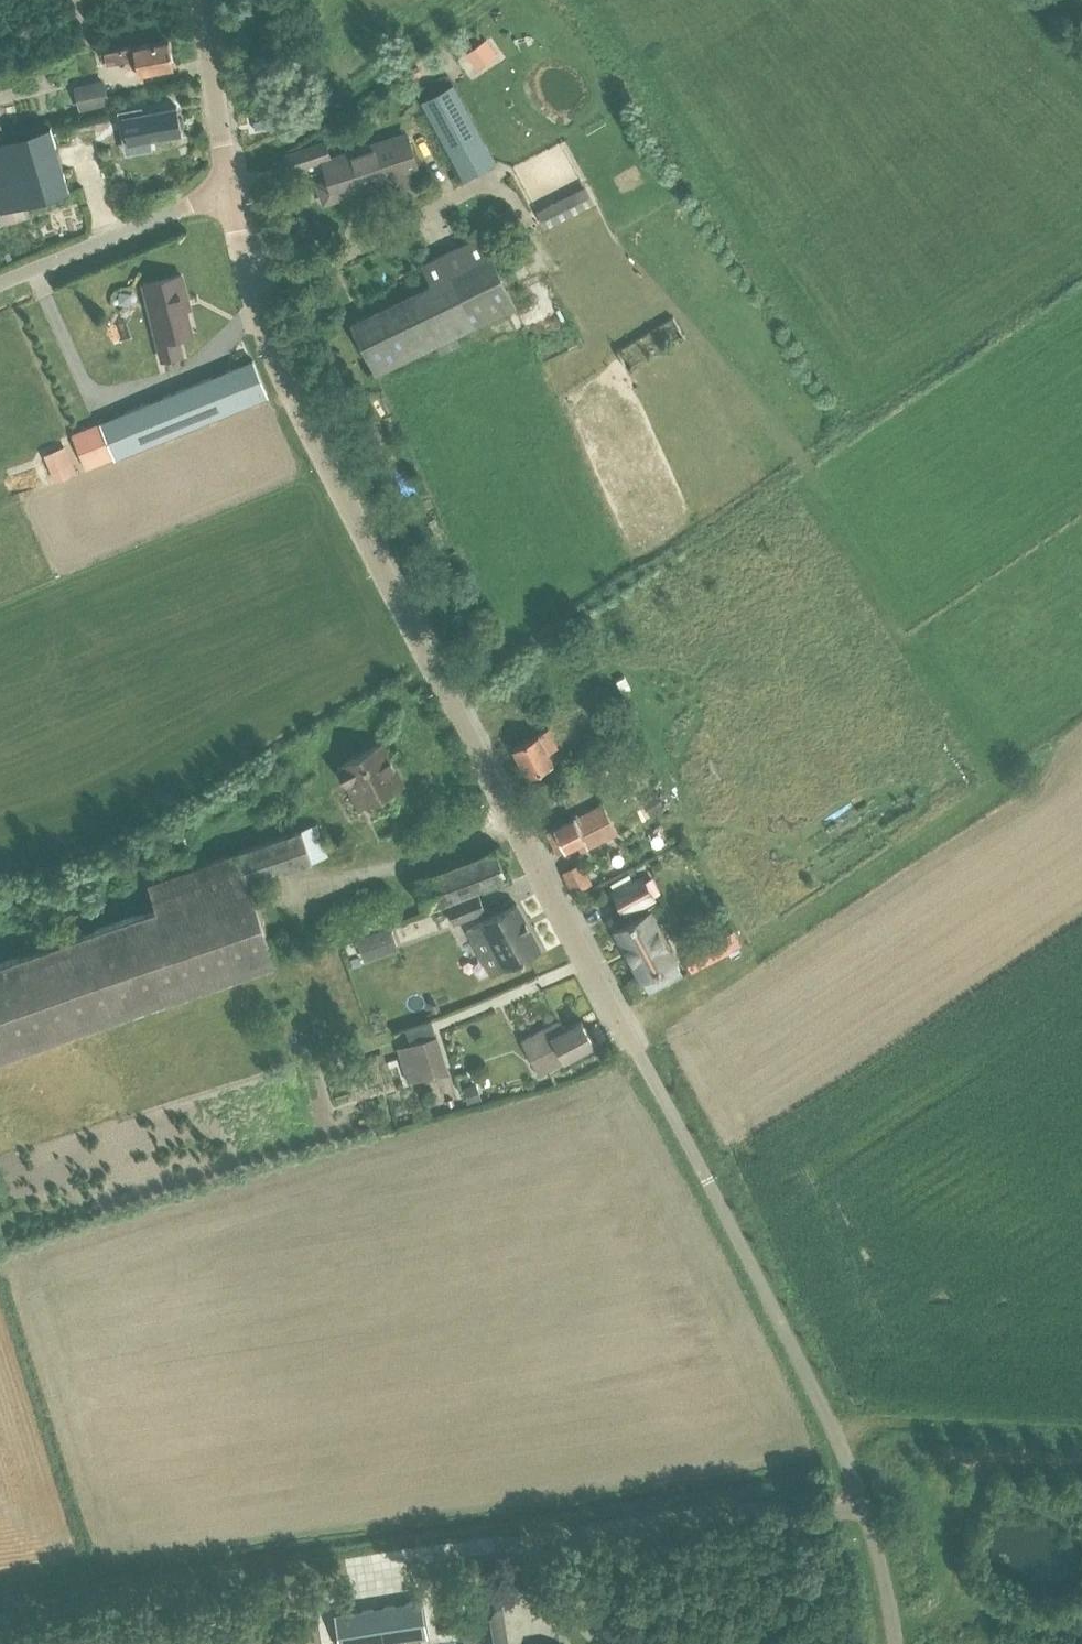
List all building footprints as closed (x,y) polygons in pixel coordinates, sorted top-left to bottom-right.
[(488,38),(469,51),(480,67),(499,54),(488,38)] [(136,57),(139,71),(173,65),(168,39),(135,46),(134,45),(105,51),(108,63),(136,57)] [(103,78),(77,83),(81,105),(107,100),(103,78)] [(464,178),(496,162),(456,85),(424,102),(464,178)] [(143,106),(122,110),(125,124),(129,150),(150,146),(148,137),(151,137),(182,131),(177,107),(144,112),(143,106)] [(268,116),(260,117),(261,128),(269,127),(268,116)] [(0,141),(0,210),(24,203),(69,190),(50,126),(0,141)] [(413,183),(409,171),(419,168),(409,139),(326,166),(335,195),(386,179),(390,191),(397,195),(409,191),(413,183)] [(284,156),(289,171),(332,157),(327,142),(284,156)] [(552,226),(599,204),(588,181),(541,202),(552,226)] [(0,210),(0,216),(2,223),(28,216),(24,203),(0,210)] [(377,375),(517,308),(482,236),(422,265),(431,284),(352,323),(377,375)] [(185,354),(180,337),(192,334),(184,302),(188,300),(181,275),(144,284),(159,342),(163,360),(185,354)] [(125,413),(124,413),(125,413),(139,448),(140,448),(225,413),(268,396),(268,395),(261,377),(254,360),(210,377),(125,413)] [(73,434),(72,434),(74,437),(82,456),(87,469),(116,457),(102,422),(101,422),(73,434)] [(54,451),(45,455),(52,470),(56,481),(57,481),(68,476),(76,473),(73,466),(68,468),(60,449),(54,451)] [(549,730),(513,748),(528,777),(553,764),(548,754),(558,749),(549,730)] [(364,803),(368,801),(370,805),(385,798),(383,794),(403,785),(382,741),(343,759),(344,761),(336,765),(346,784),(353,780),(364,803)] [(648,772),(638,777),(643,785),(652,780),(648,772)] [(656,795),(644,801),(653,817),(665,811),(656,795)] [(603,805),(556,829),(548,833),(559,855),(578,845),(582,852),(618,833),(603,805)] [(327,855),(315,823),(149,882),(158,907),(0,961),(0,1052),(278,958),(249,882),(327,855)] [(186,837),(177,840),(181,850),(190,847),(186,837)] [(428,908),(508,877),(495,849),(417,879),(428,908)] [(583,862),(564,872),(574,893),(593,883),(583,862)] [(615,893),(625,913),(653,898),(642,879),(615,893)] [(480,893),(447,906),(453,922),(486,910),(480,893)] [(481,922),(505,969),(541,950),(516,904),(481,922)] [(439,930),(436,910),(405,914),(407,934),(439,930)] [(641,979),(674,962),(650,914),(616,932),(641,979)] [(393,931),(360,942),(365,956),(397,945),(393,931)] [(724,937),(694,953),(701,967),(732,951),(724,937)] [(406,1027),(410,1043),(398,1047),(407,1082),(447,1071),(437,1036),(432,1019),(406,1027)] [(537,1052),(546,1069),(593,1045),(580,1020),(564,1029),(558,1019),(519,1040),(528,1057),(537,1052)] [(384,1052),(368,1058),(371,1066),(387,1060),(384,1052)] [(468,1103),(481,1099),(477,1086),(464,1089),(468,1103)] [(335,1613),(336,1621),(339,1642),(340,1643),(408,1643),(407,1639),(411,1639),(420,1637),(429,1636),(428,1630),(426,1618),(423,1600),(378,1607),(335,1613)] [(476,1609),(482,1643),(508,1643),(502,1605),(476,1609)]
